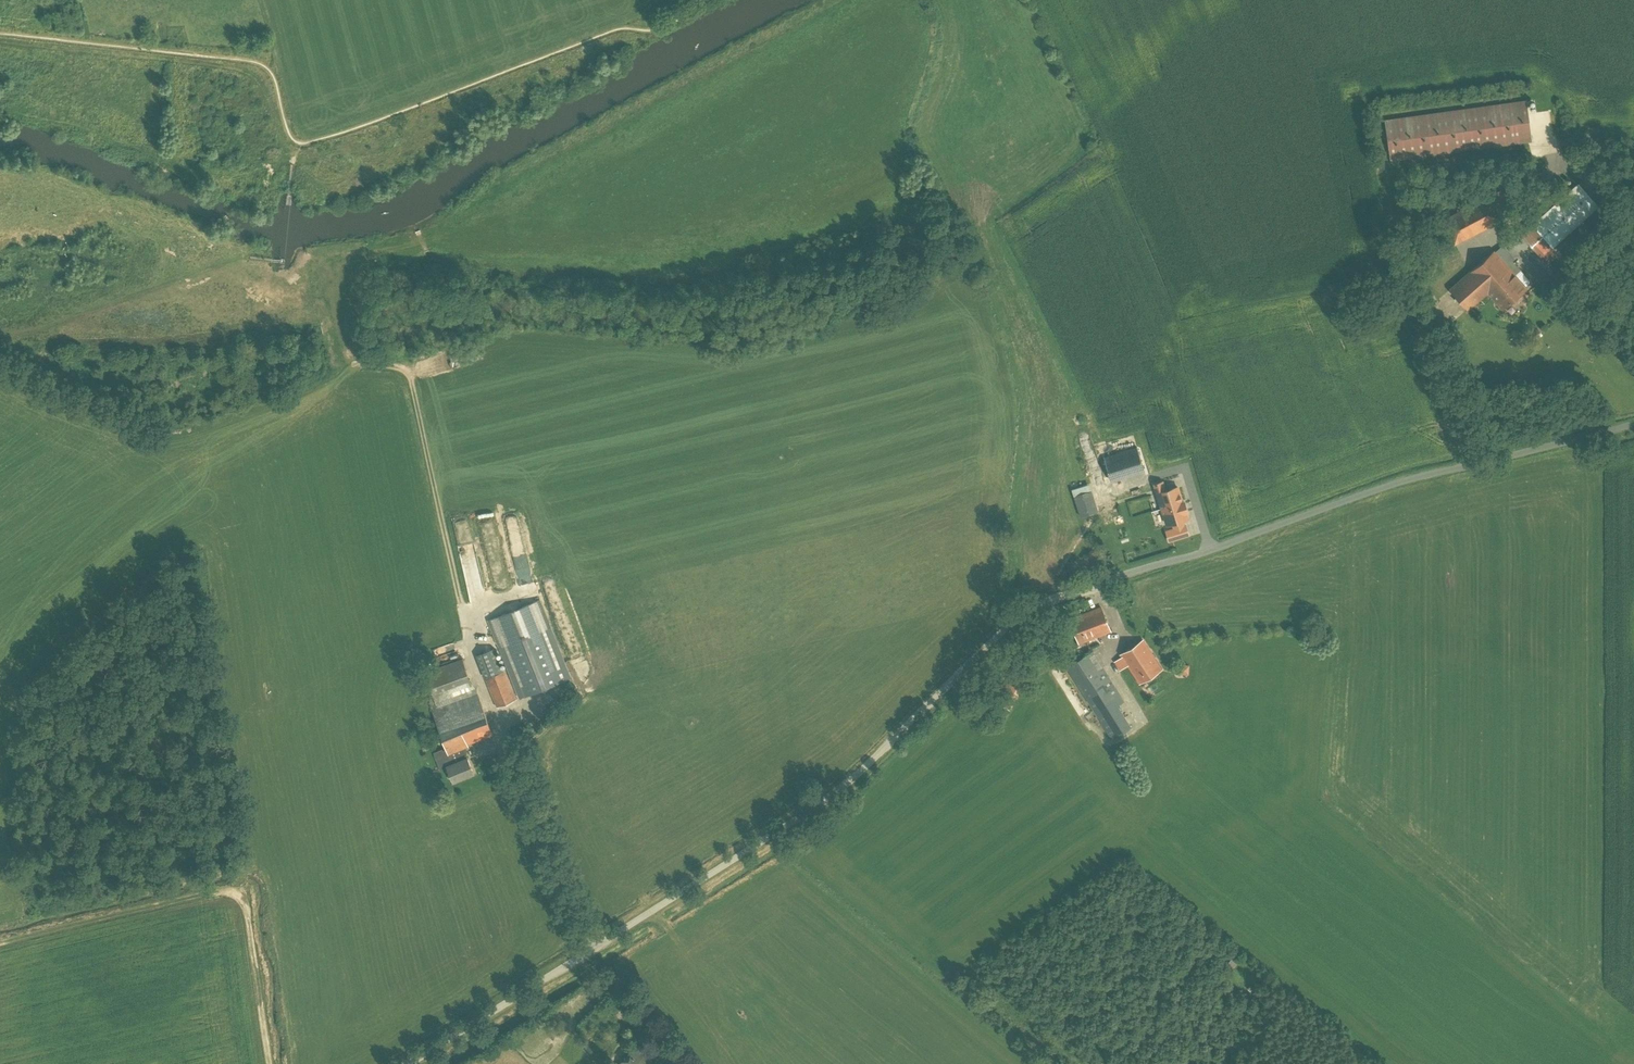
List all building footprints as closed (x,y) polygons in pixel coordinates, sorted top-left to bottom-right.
[(1526,101),(1386,120),(1391,162),(1532,142),(1526,101)] [(1576,185),(1519,236),(1546,265),(1557,255),(1550,248),(1596,207),(1576,185)] [(1439,222),(1452,246),(1502,219),(1489,195),(1439,222)] [(1448,282),(1471,312),(1480,305),(1489,298),(1498,309),(1528,287),(1495,245),(1451,280),(1448,282)] [(1104,457),(1111,480),(1144,470),(1137,447),(1104,457)] [(1091,482),(1075,487),(1077,492),(1093,487),(1091,482)] [(1180,485),(1155,493),(1165,525),(1190,517),(1180,485)] [(1092,490),(1074,496),(1080,517),(1098,511),(1092,490)] [(533,565),(521,566),(521,578),(534,577),(533,565)] [(483,585),(474,589),(477,599),(487,595),(483,585)] [(540,599),(487,620),(497,647),(518,699),(571,678),(551,626),(540,599)] [(1078,643),(1110,631),(1101,607),(1069,620),(1078,643)] [(1161,670),(1142,641),(1121,654),(1122,656),(1114,661),(1120,671),(1128,665),(1140,683),(1161,670)] [(503,671),(494,649),(475,656),(484,677),(496,708),(517,700),(506,670),(503,671)] [(1111,740),(1131,726),(1122,712),(1118,705),(1121,703),(1118,697),(1120,696),(1092,651),(1066,668),(1111,740)] [(476,689),(470,680),(463,658),(435,668),(426,671),(436,704),(430,706),(446,750),(443,751),(442,750),(434,753),(441,769),(447,767),(453,781),(473,773),(467,758),(463,749),(468,746),(468,745),(493,735),(476,689)] [(1182,669),(1185,674),(1194,670),(1191,665),(1182,669)] [(999,702),(1009,708),(1025,685),(1012,676),(1007,684),(1000,694),(997,700),(999,702)] [(636,1047),(619,1063),(652,1063),(636,1047)]
